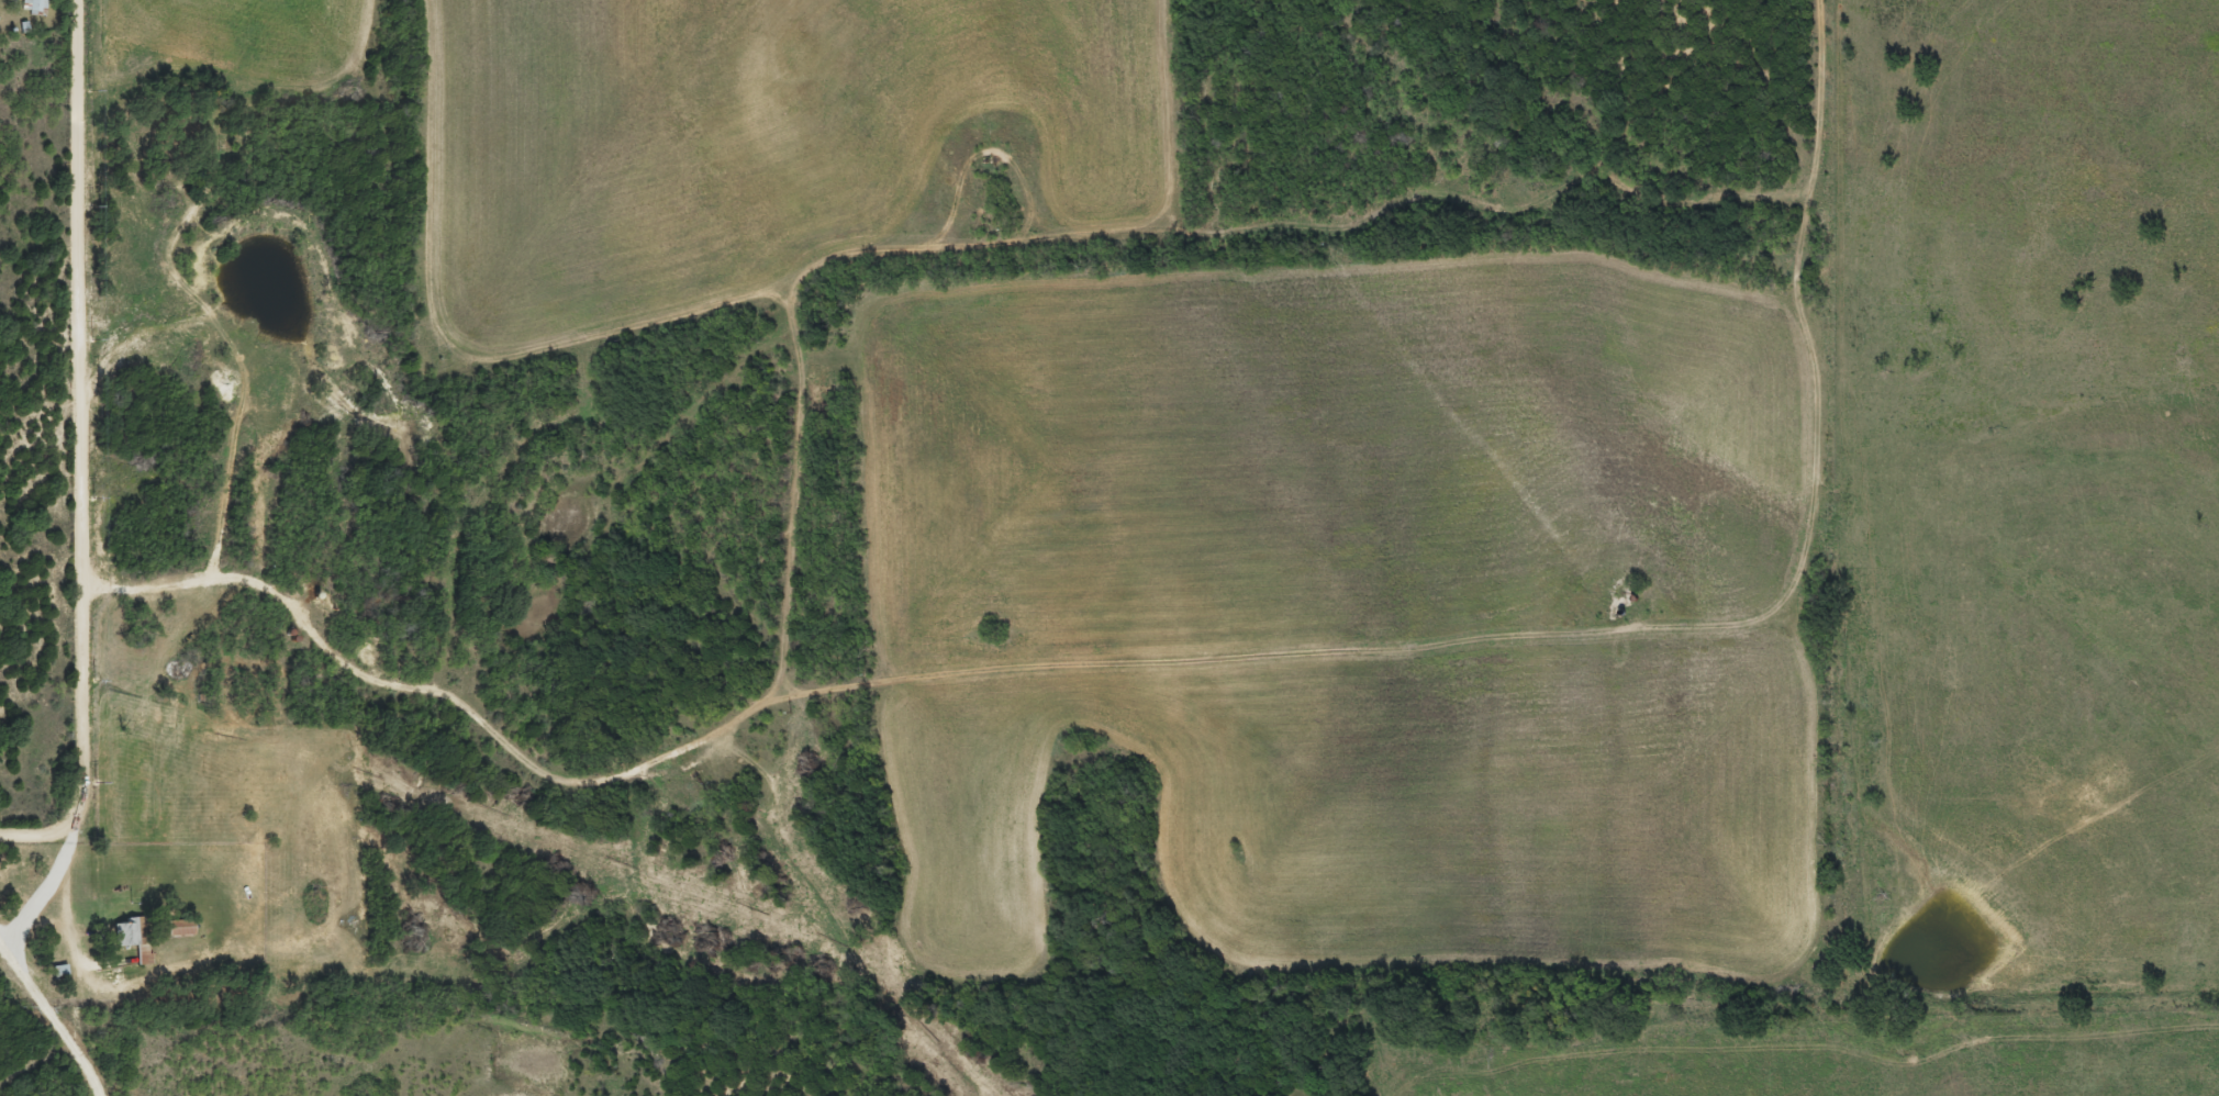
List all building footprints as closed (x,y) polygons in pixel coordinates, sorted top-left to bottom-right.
[(23,12),(31,12),(30,22),(47,23),(48,0),(24,0),(23,12)] [(149,927),(118,929),(120,954),(139,953),(140,971),(151,970),(149,927)] [(174,944),(197,943),(196,928),(173,929),(174,944)] [(56,988),(70,987),(69,974),(56,974),(56,988)]
